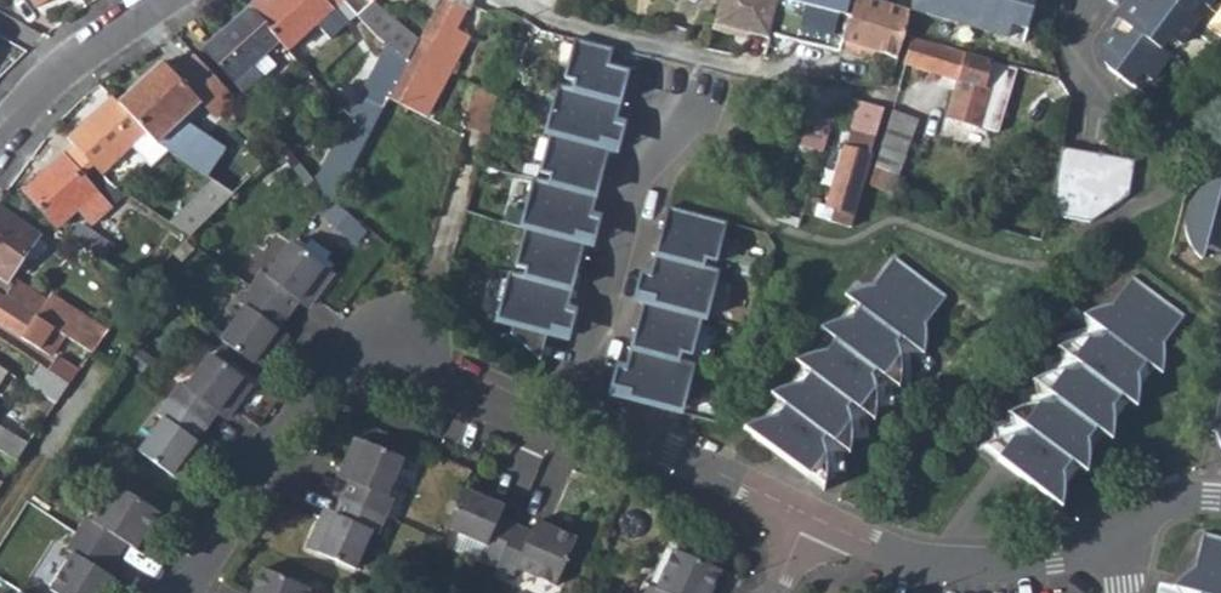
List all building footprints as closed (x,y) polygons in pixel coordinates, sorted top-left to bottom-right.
[(249,6),(281,41),(289,50),(332,9),(324,0),(268,0),(268,1),(267,0),(256,0),(249,6)] [(389,99),(400,105),(407,109),(426,118),(468,37),(451,29),(464,5),(470,8),(473,0),(440,0),(438,5),(419,40),(408,62),(389,99)] [(712,29),(735,35),(736,29),(748,32),(769,37),(770,34),(779,0),(719,0),(712,29)] [(770,34),(839,53),(840,49),(851,16),(847,15),(851,0),(779,0),(770,34)] [(840,49),(861,52),(863,45),(898,57),(907,32),(911,10),(882,0),(856,0),(851,16),(840,49)] [(911,8),(982,28),(990,0),(912,0),(911,8)] [(982,28),(1009,35),(1012,21),(1029,25),(1036,0),(990,0),(982,28)] [(1118,20),(1158,51),(1167,40),(1177,47),(1196,23),(1185,15),(1165,0),(1132,0),(1118,20)] [(1185,15),(1197,0),(1206,7),(1212,0),(1165,0),(1185,15)] [(249,6),(203,47),(243,92),(260,76),(252,67),(281,41),(249,6)] [(1118,20),(1107,34),(1114,40),(1108,48),(1120,58),(1110,72),(1131,89),(1140,77),(1149,83),(1168,58),(1158,51),(1118,20)] [(397,24),(382,42),(388,46),(408,62),(419,40),(397,24)] [(736,29),(735,35),(746,38),(748,32),(736,29)] [(1102,49),(1102,50),(1104,62),(1110,72),(1120,58),(1108,48),(1114,40),(1107,34),(1102,49)] [(575,38),(564,83),(575,87),(573,94),(618,105),(626,72),(607,67),(612,48),(575,38)] [(914,39),(907,62),(954,80),(941,120),(992,134),(1013,70),(914,39)] [(388,46),(362,96),(384,107),(389,99),(408,62),(388,46)] [(163,63),(118,104),(146,133),(156,144),(212,182),(231,156),(181,121),(200,103),(163,63)] [(473,89),(461,127),(487,135),(499,97),(473,89)] [(557,89),(547,128),(564,132),(562,141),(606,152),(613,124),(618,105),(573,94),(557,89)] [(112,97),(67,139),(73,146),(100,175),(146,133),(118,104),(112,97)] [(369,138),(365,145),(383,155),(404,115),(396,111),(400,105),(389,99),(384,107),(369,138)] [(846,144),(826,208),(834,210),(832,220),(849,227),(862,185),(865,186),(888,108),(859,100),(853,122),(868,126),(867,132),(855,128),(850,145),(846,144)] [(400,105),(396,111),(404,115),(407,109),(400,105)] [(823,151),(835,119),(814,111),(803,143),(823,151)] [(891,112),(869,184),(890,192),(903,156),(906,157),(917,120),(891,112)] [(613,124),(606,152),(616,155),(623,126),(613,124)] [(346,127),(321,175),(337,198),(365,145),(369,138),(346,127)] [(547,128),(545,136),(551,138),(562,141),(564,132),(547,128)] [(551,138),(540,178),(552,181),(550,190),(594,202),(606,152),(562,141),(551,138)] [(73,146),(24,191),(56,225),(77,207),(92,193),(94,191),(89,185),(100,175),(73,146)] [(1061,148),(1050,213),(1082,220),(1126,198),(1131,160),(1061,148)] [(321,175),(311,178),(329,203),(337,198),(321,175)] [(1188,203),(1187,204),(1201,207),(1206,186),(1214,188),(1216,179),(1207,183),(1197,191),(1188,203)] [(212,182),(188,207),(205,225),(233,197),(212,182)] [(533,186),(524,225),(540,230),(538,238),(582,249),(589,221),(594,202),(550,190),(533,186)] [(1181,224),(1184,244),(1194,262),(1198,248),(1214,252),(1216,242),(1220,243),(1220,190),(1214,188),(1206,186),(1201,207),(1187,204),(1181,222),(1181,224)] [(787,188),(777,218),(799,225),(804,211),(809,196),(787,188)] [(92,193),(77,207),(85,215),(99,202),(92,193)] [(809,196),(804,211),(813,214),(817,198),(809,196)] [(62,333),(93,352),(107,333),(49,295),(47,299),(9,276),(29,249),(36,237),(38,235),(0,209),(0,294),(62,333)] [(339,212),(328,226),(346,241),(358,227),(339,212)] [(668,213),(657,259),(705,271),(706,264),(716,267),(726,227),(668,213)] [(589,221),(582,249),(593,251),(599,225),(589,221)] [(524,225),(521,234),(527,235),(538,238),(540,230),(524,225)] [(80,226),(71,238),(89,250),(97,238),(80,226)] [(527,235),(518,272),(529,275),(527,284),(571,295),(582,249),(538,238),(527,235)] [(36,237),(29,249),(40,254),(46,246),(36,237)] [(256,267),(244,284),(284,313),(301,290),(311,299),(329,272),(286,241),(264,272),(256,267)] [(652,280),(645,307),(693,319),(695,309),(711,313),(721,274),(705,271),(657,259),(652,280)] [(877,298),(840,299),(863,317),(898,345),(920,362),(927,331),(951,303),(904,265),(877,298)] [(643,277),(635,305),(645,307),(652,280),(643,277)] [(510,279),(500,317),(518,322),(516,331),(529,334),(559,342),(565,319),(571,295),(527,284),(510,279)] [(1107,308),(1081,316),(1107,336),(1143,364),(1156,375),(1159,345),(1179,316),(1131,279),(1112,306),(1107,308)] [(239,306),(214,336),(258,369),(278,340),(269,333),(284,313),(244,284),(232,300),(239,306)] [(49,353),(62,333),(0,294),(0,322),(49,353)] [(645,307),(634,353),(682,365),(683,359),(693,362),(703,322),(693,319),(645,307)] [(695,309),(693,319),(703,322),(709,323),(711,313),(695,309)] [(500,317),(498,327),(516,331),(518,322),(500,317)] [(863,317),(839,346),(873,374),(886,385),(902,365),(894,350),(898,345),(863,317)] [(565,319),(559,342),(570,344),(575,322),(565,319)] [(529,334),(525,352),(552,372),(559,342),(529,334)] [(1085,341),(1071,360),(1082,369),(1118,397),(1143,364),(1107,336),(1100,345),(1085,341)] [(826,363),(811,381),(845,409),(859,420),(876,397),(868,380),(873,374),(839,346),(826,363)] [(174,380),(163,395),(203,425),(219,404),(228,411),(250,380),(206,349),(181,383),(174,380)] [(629,375),(623,400),(670,411),(672,406),(688,410),(698,369),(682,365),(634,353),(629,375)] [(56,357),(48,371),(69,385),(79,372),(56,357)] [(39,365),(26,384),(56,404),(69,385),(48,371),(39,365)] [(1061,373),(1045,394),(1055,403),(1092,432),(1118,397),(1082,369),(1077,376),(1061,373)] [(618,372),(612,397),(623,400),(629,375),(618,372)] [(799,396),(785,413),(820,441),(832,451),(850,431),(841,414),(845,409),(811,381),(799,396)] [(157,416),(133,448),(177,480),(198,450),(188,444),(203,425),(163,395),(150,411),(157,416)] [(1034,409),(1019,428),(1030,437),(1067,466),(1092,432),(1055,403),(1049,411),(1034,409)] [(672,406),(670,411),(686,415),(688,410),(672,406)] [(785,413),(758,446),(804,485),(824,463),(815,447),(820,441),(785,413)] [(16,461),(28,444),(0,427),(0,451),(16,461)] [(353,436),(339,467),(352,472),(341,499),(387,519),(394,501),(386,497),(404,459),(353,436)] [(1009,441),(993,462),(1041,500),(1067,466),(1030,437),(1025,444),(1009,441)] [(80,511),(69,528),(110,555),(124,534),(136,542),(155,510),(110,480),(88,516),(80,511)] [(465,488),(448,526),(481,539),(474,551),(500,560),(514,527),(493,517),(501,503),(465,488)] [(317,516),(304,547),(355,570),(371,533),(379,536),(387,519),(341,499),(331,522),(317,516)] [(500,560),(497,567),(512,576),(516,566),(553,583),(575,537),(538,520),(531,534),(514,527),(500,560)] [(44,583),(58,592),(103,592),(108,585),(95,578),(110,555),(69,528),(58,545),(65,550),(44,583)] [(1171,592),(1175,592),(1220,592),(1220,542),(1203,537),(1193,573),(1171,592)] [(673,544),(670,552),(692,561),(696,553),(673,544)] [(637,592),(705,592),(714,570),(692,561),(670,552),(664,550),(648,588),(641,584),(637,592)] [(250,592),(310,592),(311,591),(263,569),(250,592)]
